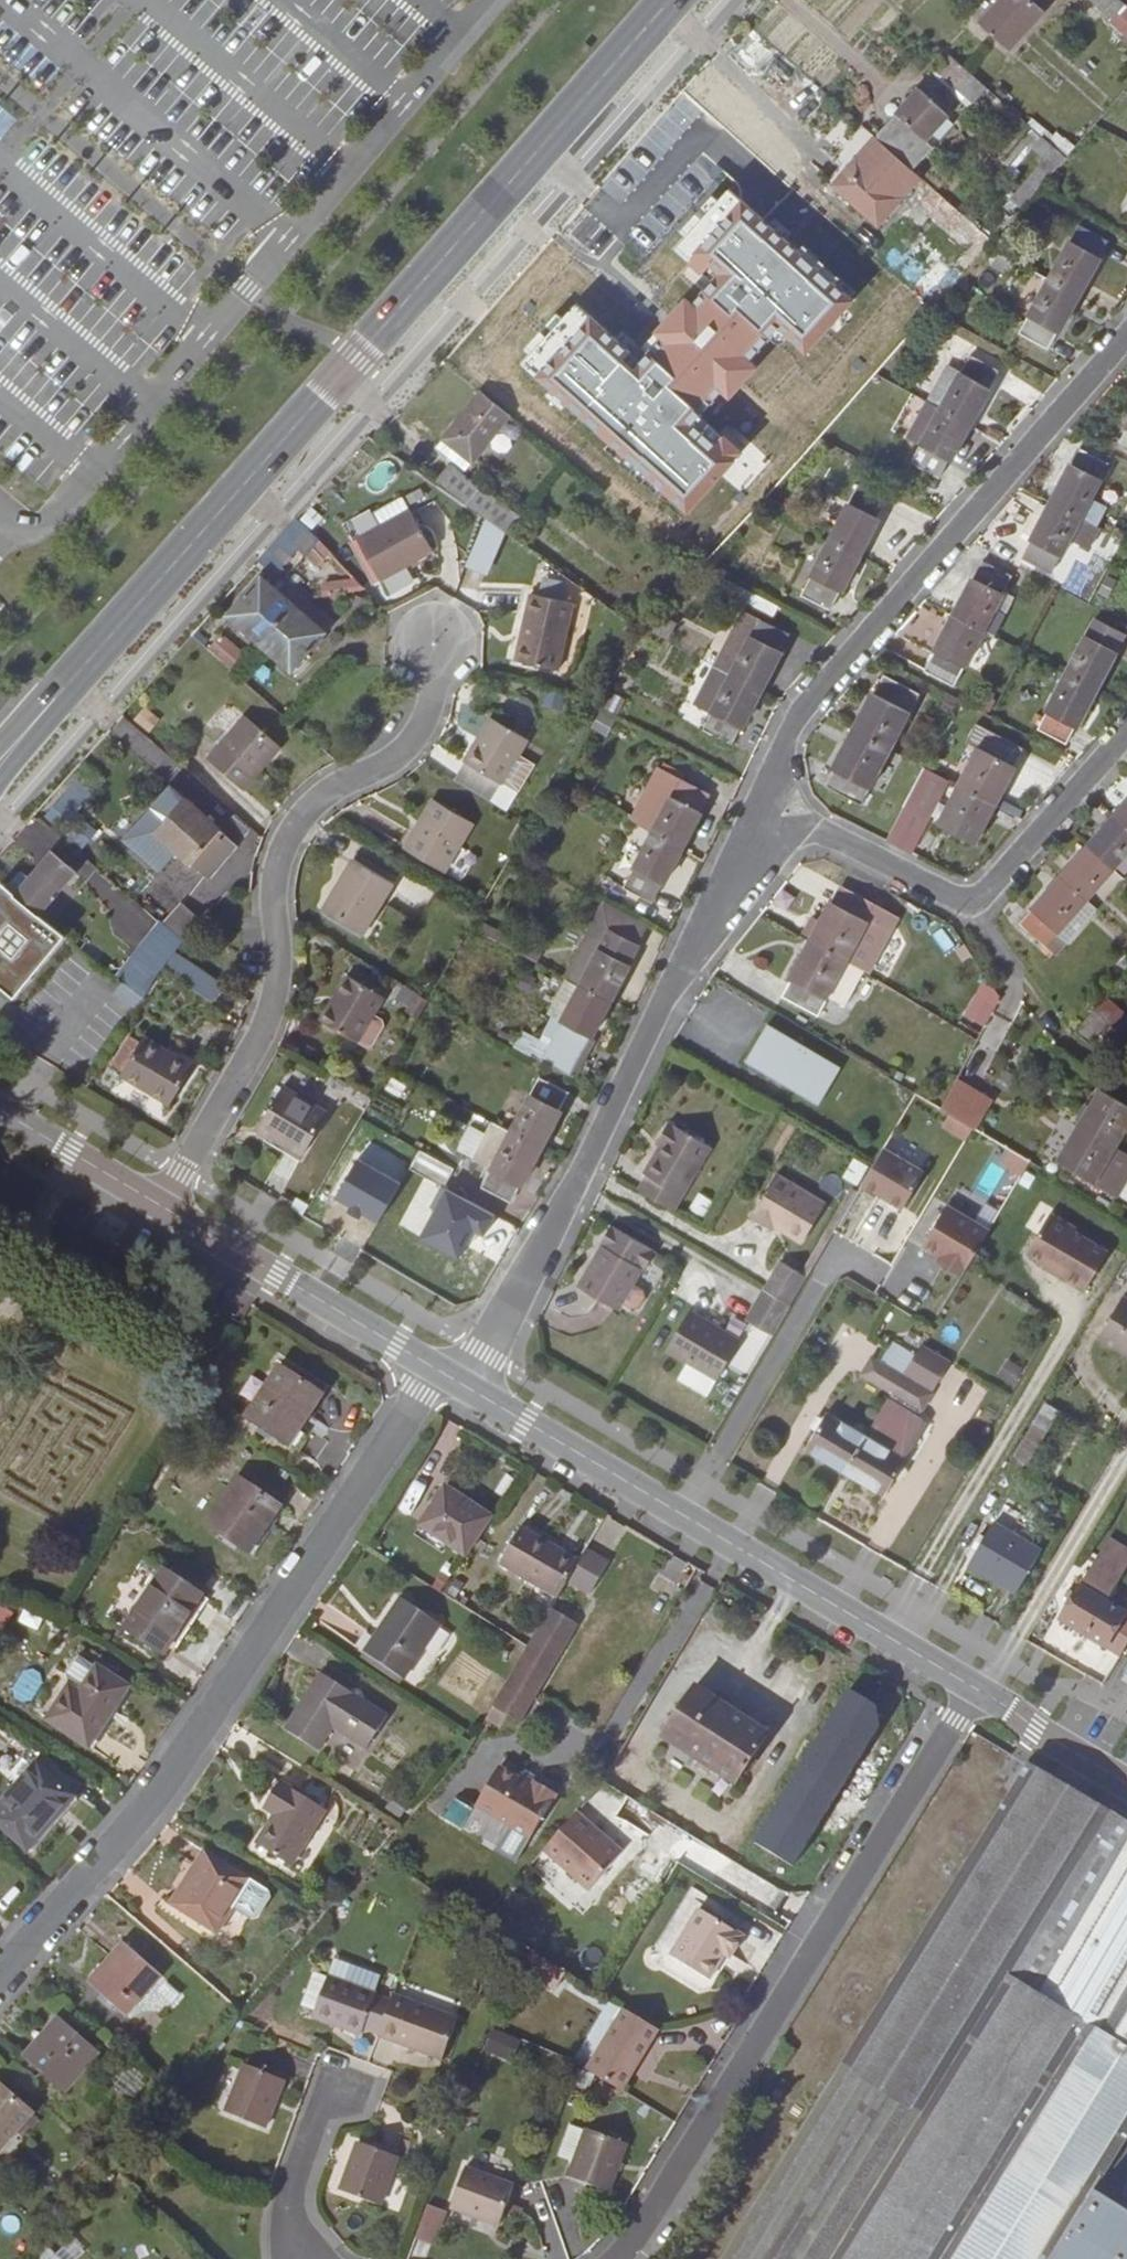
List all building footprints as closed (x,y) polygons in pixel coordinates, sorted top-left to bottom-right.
[(979,24),(1009,50),(1044,10),(1041,8),(1048,0),(1001,0),(979,24)] [(1101,9),(1109,0),(1091,0),(1101,9)] [(1101,9),(1112,18),(1125,4),(1121,0),(1109,0),(1101,9)] [(1125,4),(1112,18),(1110,21),(1126,36),(1126,5),(1125,4)] [(987,87),(950,55),(937,71),(974,103),(987,87)] [(933,146),(954,124),(946,117),(949,114),(919,88),(876,136),(914,169),(934,148),(933,146)] [(14,122),(0,109),(0,137),(14,122)] [(895,175),(905,163),(875,137),(832,186),(877,227),(903,198),(887,184),(895,175)] [(1043,185),(1066,157),(1044,137),(1034,148),(1046,159),(1031,176),(1043,185)] [(923,179),(905,163),(895,175),(912,191),(923,179)] [(1043,185),(1031,176),(1012,198),(1023,208),(1043,185)] [(530,356),(523,364),(551,390),(567,404),(610,443),(627,458),(648,477),(665,492),(688,513),(736,459),(712,437),(710,439),(699,429),(700,416),(701,416),(723,391),(749,361),(771,337),(784,322),(812,347),(853,301),(851,298),(798,251),(785,240),(769,225),(729,189),(719,201),(686,238),(676,249),(703,274),(711,265),(720,274),(713,282),(692,305),(676,323),(691,337),(683,345),(662,326),(642,348),(649,354),(641,362),(634,370),(623,361),(631,353),(576,304),(563,319),(530,356)] [(921,300),(932,310),(989,246),(994,241),(938,192),(927,205),(971,244),(967,248),(935,220),(925,232),(956,258),(946,270),(947,271),(921,300)] [(713,195),(680,232),(686,238),(719,201),(713,195)] [(775,219),(769,225),(785,240),(791,233),(775,219)] [(1078,296),(1099,259),(1097,259),(1107,240),(1079,224),(1049,279),(1078,296)] [(851,298),(856,292),(804,245),(798,251),(851,298)] [(711,265),(703,274),(713,282),(720,274),(711,265)] [(1078,296),(1049,279),(1020,334),(1047,349),(1058,331),(1059,331),(1078,296)] [(685,300),(662,326),(683,345),(691,337),(676,323),(692,305),(685,300)] [(557,314),(524,350),(530,356),(563,319),(557,314)] [(784,322),(771,337),(780,346),(791,350),(797,343),(807,352),(812,347),(784,322)] [(641,362),(631,353),(623,361),(634,370),(641,362)] [(970,425),(990,389),(989,389),(1000,370),(971,354),(961,372),(949,365),(929,402),(941,409),(970,425)] [(749,361),(723,391),(730,397),(757,368),(749,361)] [(546,396),(562,411),(567,404),(551,390),(546,396)] [(508,417),(478,393),(435,448),(465,471),(508,417)] [(950,462),(970,425),(941,409),(910,463),(938,479),(948,460),(950,462)] [(700,416),(699,429),(710,439),(712,437),(736,459),(747,447),(729,431),(724,436),(701,416),(700,416)] [(729,484),(754,506),(812,444),(787,421),(729,484)] [(605,449),(622,464),(627,458),(610,443),(605,449)] [(1090,498),(1108,462),(1080,447),(1050,502),(1096,525),(1106,506),(1090,498)] [(518,516),(449,465),(436,482),(506,532),(518,516)] [(643,483),(659,498),(665,492),(648,477),(643,483)] [(859,556),(879,518),(877,517),(887,499),(858,485),(830,540),(859,556)] [(357,540),(379,580),(432,551),(410,511),(404,498),(376,513),(382,526),(357,540)] [(1088,548),(1099,527),(1096,525),(1050,502),(1023,557),(1051,572),(1069,538),(1088,548)] [(295,518),(258,562),(274,575),(297,550),(306,557),(320,539),(295,518)] [(487,577),(506,533),(486,519),(464,568),(487,577)] [(372,584),(379,580),(357,540),(350,543),(372,584)] [(859,556),(830,540),(802,595),(830,610),(840,591),(841,592),(859,556)] [(995,636),(1015,596),(1004,590),(1011,575),(983,560),(954,615),(983,630),(995,636)] [(291,671),(331,625),(284,583),(277,591),(261,577),(245,595),(228,615),(291,671)] [(564,601),(568,583),(542,577),(538,595),(564,601)] [(558,670),(573,603),(564,601),(538,595),(529,593),(514,661),(558,670)] [(642,627),(654,612),(646,606),(635,622),(642,627)] [(762,690),(781,652),(779,652),(789,634),(743,610),(715,666),(762,690)] [(954,687),(983,630),(954,615),(925,671),(954,687)] [(1097,689),(1117,652),(1115,652),(1124,634),(1095,619),(1067,673),(1097,689)] [(228,636),(214,651),(233,670),(247,655),(228,636)] [(762,690),(715,666),(695,703),(712,712),(702,730),(731,745),(741,725),(743,726),(762,690)] [(1097,689),(1067,673),(1038,729),(1066,744),(1076,725),(1077,726),(1097,689)] [(920,694),(883,674),(854,730),(888,748),(908,711),(910,712),(920,694)] [(609,692),(601,706),(617,714),(624,700),(609,692)] [(131,720),(148,731),(158,717),(140,706),(131,720)] [(280,746),(245,716),(207,759),(243,790),(280,746)] [(503,786),(529,739),(492,719),(465,763),(501,785),(503,786)] [(1023,748),(977,723),(966,743),(978,749),(959,786),(939,824),(975,842),(994,804),(1023,748)] [(861,805),(870,786),(868,785),(888,748),(854,730),(834,768),(835,768),(825,786),(861,805)] [(501,785),(465,763),(455,780),(491,802),(501,785)] [(682,848),(701,811),(700,810),(709,793),(659,767),(632,819),(653,832),(682,848)] [(237,845),(184,799),(179,804),(174,800),(158,816),(164,821),(153,833),(154,835),(137,855),(159,874),(177,854),(207,880),(237,845)] [(473,822),(433,799),(404,849),(445,872),(473,822)] [(1115,816),(1126,826),(1126,802),(1115,816)] [(923,818),(903,808),(886,840),(906,850),(923,818)] [(1113,869),(1126,853),(1126,826),(1115,816),(1087,846),(1113,869)] [(519,844),(530,825),(521,820),(511,839),(519,844)] [(663,885),(682,848),(653,832),(623,888),(652,903),(662,885),(663,885)] [(1086,898),(1113,869),(1087,846),(1061,877),(1086,898)] [(57,892),(75,872),(52,852),(28,878),(21,872),(7,888),(37,914),(56,893),(57,894),(59,893),(57,892)] [(393,883),(352,859),(321,912),(362,936),(393,883)] [(1058,930),(1069,939),(1096,908),(1086,898),(1061,877),(1021,923),(1045,945),(1058,930)] [(865,921),(868,923),(877,905),(842,885),(832,903),(831,903),(810,940),(845,959),(865,921)] [(0,888),(0,987),(16,999),(64,937),(0,888)] [(610,930),(620,910),(602,901),(563,976),(581,985),(610,930)] [(638,945),(648,925),(620,910),(610,930),(638,945)] [(541,953),(476,918),(471,928),(536,962),(541,953)] [(118,977),(146,1000),(176,952),(183,944),(160,924),(121,972),(118,977)] [(638,945),(610,930),(581,985),(610,1001),(638,945)] [(1056,955),(1069,939),(1058,930),(1045,945),(1056,955)] [(844,1005),(863,970),(845,959),(810,940),(791,976),(792,977),(782,997),(818,1015),(829,996),(844,1005)] [(80,948),(117,978),(121,972),(84,943),(80,948)] [(374,1015),(384,997),(347,974),(333,999),(338,1001),(324,1023),(365,1047),(372,1046),(383,1026),(382,1020),(374,1015)] [(977,979),(963,1016),(985,1025),(1000,988),(977,979)] [(555,1015),(563,1020),(540,1060),(569,1075),(590,1037),(591,1038),(610,1001),(581,985),(579,988),(567,981),(550,1013),(555,1015)] [(123,983),(115,994),(138,1012),(145,1001),(123,983)] [(1108,1020),(1120,1007),(1107,994),(1094,1009),(1108,1020)] [(412,1004),(421,1010),(427,1001),(417,995),(412,1004)] [(338,1001),(333,999),(320,1020),(324,1023),(338,1001)] [(407,1011),(417,1017),(421,1010),(412,1004),(407,1011)] [(1094,1009),(1073,1032),(1088,1044),(1108,1020),(1094,1009)] [(540,1060),(563,1020),(555,1015),(540,1045),(522,1035),(516,1047),(540,1060)] [(841,1067),(768,1024),(745,1062),(818,1105),(841,1067)] [(169,1105),(193,1066),(144,1036),(140,1042),(130,1037),(113,1065),(123,1071),(121,1075),(169,1105)] [(541,1147),(560,1112),(559,1111),(568,1093),(539,1078),(511,1131),(541,1147)] [(956,1078),(940,1107),(975,1128),(992,1100),(956,1078)] [(328,1113),(284,1086),(258,1128),(302,1156),(328,1113)] [(1101,1089),(1079,1125),(1114,1146),(1124,1130),(1126,1132),(1126,1104),(1101,1089)] [(541,1147),(511,1131),(493,1121),(472,1158),(492,1169),(483,1186),(511,1202),(521,1184),(541,1147)] [(673,1210),(710,1146),(669,1121),(656,1143),(660,1146),(644,1173),(647,1175),(639,1189),(673,1210)] [(1079,1125),(1058,1162),(1116,1196),(1126,1178),(1126,1175),(1104,1162),(1114,1146),(1079,1125)] [(883,1147),(862,1183),(902,1207),(924,1171),(883,1147)] [(1031,1162),(1011,1149),(1004,1161),(1024,1173),(1031,1162)] [(454,1168),(420,1150),(410,1169),(444,1187),(454,1168)] [(803,1242),(825,1203),(776,1174),(751,1216),(772,1229),(774,1225),(803,1242)] [(857,1191),(851,1187),(833,1218),(839,1222),(857,1191)] [(944,1264),(963,1275),(991,1231),(949,1204),(924,1245),(941,1255),(947,1259),(944,1264)] [(1055,1270),(1053,1273),(1084,1292),(1107,1252),(1074,1233),(1075,1230),(1050,1214),(1027,1253),(1045,1263),(1055,1270)] [(652,1249),(614,1226),(578,1288),(618,1310),(622,1303),(632,1309),(640,1307),(648,1294),(645,1286),(635,1280),(652,1249)] [(941,1255),(938,1260),(944,1264),(947,1259),(941,1255)] [(791,1304),(807,1276),(781,1261),(765,1289),(791,1304)] [(1055,1270),(1045,1263),(1043,1266),(1053,1273),(1055,1270)] [(791,1304),(765,1289),(747,1320),(773,1335),(791,1304)] [(1123,1296),(1098,1336),(1126,1353),(1126,1298),(1123,1296)] [(739,1339),(690,1311),(667,1351),(700,1370),(693,1382),(709,1392),(739,1339)] [(764,1348),(771,1334),(752,1325),(745,1338),(764,1348)] [(902,1374),(914,1355),(890,1341),(879,1361),(902,1374)] [(865,1435),(844,1470),(884,1494),(906,1459),(902,1457),(923,1420),(918,1417),(950,1363),(920,1345),(914,1355),(902,1374),(891,1392),(865,1435)] [(891,1392),(902,1374),(879,1361),(871,1357),(861,1374),(891,1392)] [(279,1366),(245,1416),(289,1446),(323,1395),(279,1366)] [(1046,1404),(1014,1456),(1028,1465),(1059,1412),(1046,1404)] [(844,1470),(865,1435),(827,1412),(806,1447),(844,1470)] [(237,1477),(205,1524),(249,1553),(281,1507),(237,1477)] [(468,1555),(491,1519),(444,1487),(420,1525),(448,1543),(468,1555)] [(1016,1594),(1042,1551),(994,1523),(986,1536),(976,1552),(968,1565),(1016,1594)] [(442,1553),(448,1543),(420,1525),(414,1533),(442,1553)] [(557,1597),(579,1560),(522,1526),(500,1564),(557,1597)] [(976,1552),(986,1536),(980,1533),(971,1548),(976,1552)] [(671,1558),(653,1588),(674,1601),(693,1571),(671,1558)] [(1107,1601),(1122,1575),(1095,1559),(1076,1592),(1071,1601),(1058,1621),(1120,1657),(1126,1646),(1126,1610),(1126,1612),(1107,1601)] [(162,1569),(123,1629),(163,1654),(202,1594),(162,1569)] [(1071,1601),(1076,1592),(1070,1588),(1065,1597),(1071,1601)] [(404,1679),(441,1624),(400,1597),(364,1651),(404,1679)] [(507,1682),(534,1698),(577,1623),(551,1608),(528,1647),(507,1682)] [(128,1686),(97,1666),(80,1693),(69,1686),(48,1719),(89,1746),(128,1686)] [(26,1668),(11,1691),(27,1702),(42,1678),(26,1668)] [(388,1714),(319,1672),(284,1729),(319,1751),(332,1728),(367,1749),(388,1714)] [(520,1722),(534,1698),(507,1682),(486,1718),(501,1726),(507,1715),(520,1722)] [(769,1734),(696,1685),(662,1736),(736,1784),(769,1734)] [(879,1772),(902,1730),(866,1710),(843,1752),(879,1772)] [(36,1762),(0,1804),(0,1826),(27,1849),(74,1795),(36,1762)] [(532,1783),(500,1763),(476,1803),(530,1836),(556,1792),(535,1779),(532,1783)] [(1029,1764),(723,2258),(1052,2258),(1095,2190),(1126,2138),(1126,1822),(1029,1764)] [(291,1865),(326,1809),(324,1809),(334,1786),(312,1771),(298,1792),(280,1781),(264,1806),(275,1814),(257,1843),(291,1865)] [(462,1827),(473,1806),(453,1796),(442,1817),(462,1827)] [(589,1889),(622,1851),(576,1811),(544,1850),(589,1889)] [(251,1878),(203,1849),(170,1904),(218,1933),(251,1878)] [(744,1935),(700,1908),(671,1955),(710,1979),(724,1956),(729,1959),(744,1935)] [(125,2014),(160,1973),(125,1942),(89,1983),(125,2014)] [(558,1986),(567,1971),(535,1952),(526,1967),(558,1986)] [(374,1993),(381,1975),(351,1964),(345,1983),(374,1993)] [(379,2032),(391,2002),(375,1996),(376,1994),(374,1993),(345,1983),(327,1977),(313,2017),(362,2034),(364,2027),(379,2032)] [(443,2059),(458,2018),(393,1995),(391,2002),(379,2032),(378,2035),(443,2059)] [(627,2088),(656,2021),(615,2003),(585,2070),(627,2088)] [(99,2050),(60,2016),(24,2057),(63,2091),(99,2050)] [(284,2079),(245,2064),(226,2112),(265,2127),(284,2079)] [(0,2084),(0,2149),(32,2111),(0,2084)] [(609,2192),(628,2144),(588,2128),(587,2131),(574,2126),(563,2155),(576,2160),(570,2177),(609,2192)] [(407,2159),(413,2141),(405,2138),(398,2156),(407,2159)] [(380,2205),(398,2156),(358,2141),(340,2190),(380,2205)] [(514,2185),(466,2167),(451,2207),(500,2225),(514,2185)] [(1052,2258),(1126,2258),(1126,2210),(1095,2190),(1052,2258)] [(428,2205),(415,2238),(434,2245),(447,2212),(428,2205)]
